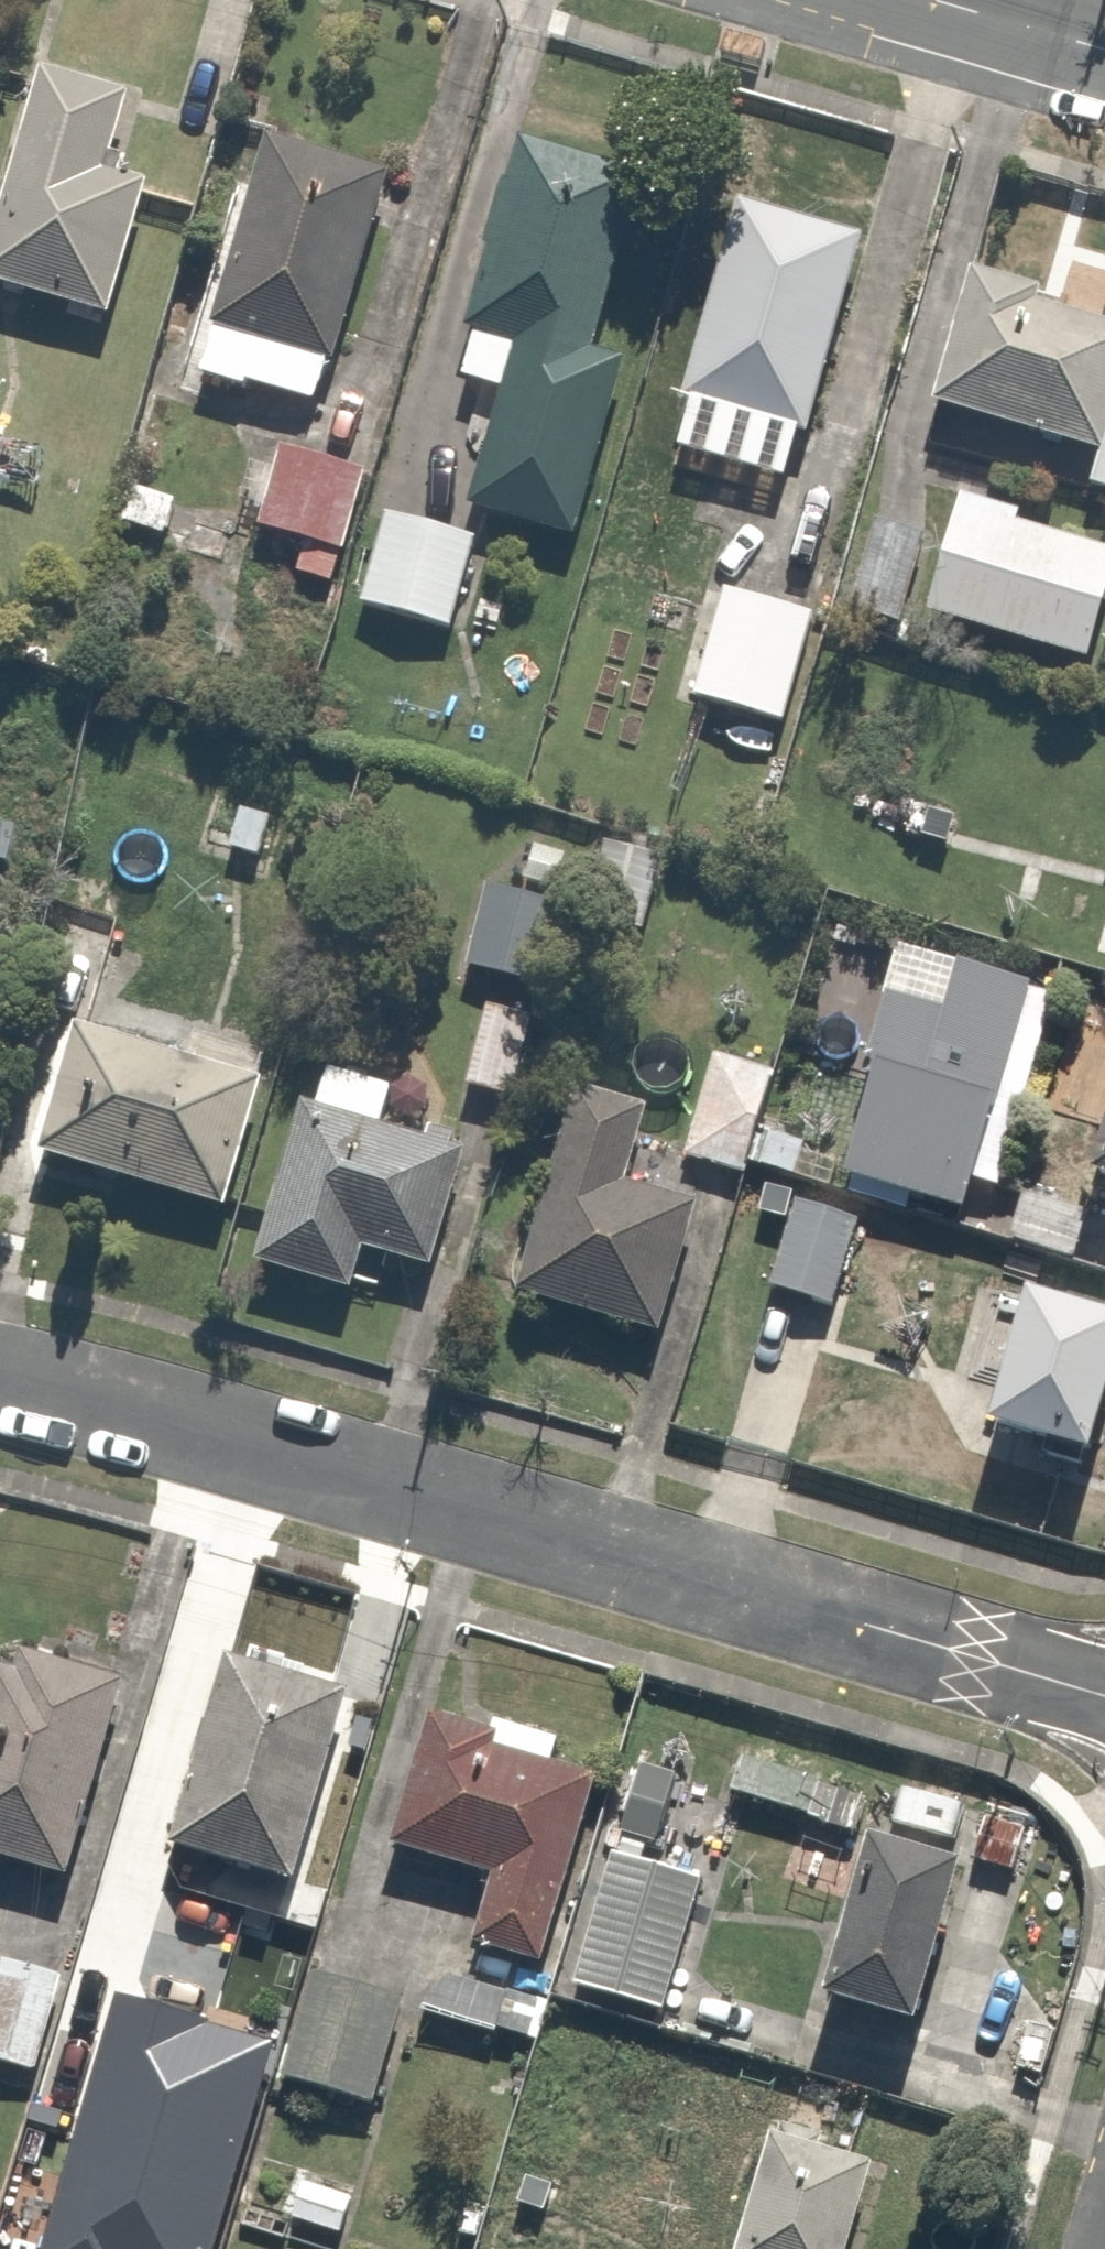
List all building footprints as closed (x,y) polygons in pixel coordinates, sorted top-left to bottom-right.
[(45,83),(0,254),(0,294),(122,326),(159,182),(104,168),(121,103),(45,83)] [(398,171),(276,135),(204,384),(326,420),(398,171)] [(638,177),(514,149),(461,388),(501,397),(474,518),(593,544),(633,363),(599,355),(638,177)] [(883,245),(750,206),(677,453),(810,492),(883,245)] [(979,279),(941,413),(1104,459),(1104,314),(979,279)] [(372,472),(282,450),(260,539),(351,561),(372,472)] [(1095,495),(1104,498),(1104,459),(1095,495)] [(934,624),(1104,677),(1104,539),(973,498),(934,624)] [(485,539),(391,512),(362,611),(456,639),(485,539)] [(939,537),(870,520),(846,616),(915,633),(939,537)] [(822,619),(727,594),(696,706),(791,732),(822,619)] [(308,795),(251,777),(226,856),(283,874),(308,795)] [(0,815),(0,900),(43,902),(47,817),(0,815)] [(520,887),(496,880),(469,973),(543,995),(582,860),(532,845),(520,887)] [(972,1224),(1047,992),(972,968),(960,1008),(890,985),(860,1078),(879,1085),(847,1184),(972,1224)] [(81,1036),(45,1164),(227,1215),(263,1087),(81,1036)] [(785,1083),(719,1056),(679,1157),(744,1184),(785,1083)] [(323,1118),(305,1113),(264,1274),(358,1297),(368,1257),(446,1276),(477,1153),(389,1130),(402,1078),(337,1062),(323,1118)] [(650,1151),(577,1129),(524,1304),(668,1348),(711,1204),(641,1183),(650,1151)] [(1091,1194),(1104,1198),(1104,1150),(1091,1194)] [(902,1284),(917,1236),(792,1197),(762,1291),(834,1313),(848,1268),(902,1284)] [(1030,1301),(996,1447),(1104,1472),(1104,1319),(1030,1301)] [(8,1639),(0,1669),(0,1865),(82,1886),(137,1673),(8,1639)] [(362,1703),(231,1664),(175,1853),(306,1892),(362,1703)] [(440,1701),(393,1856),(500,1888),(479,1957),(550,1978),(617,1754),(440,1701)] [(749,1750),(732,1802),(839,1837),(856,1786),(749,1750)] [(681,1779),(639,1768),(619,1851),(661,1861),(681,1779)] [(901,1788),(890,1832),(960,1850),(971,1806),(901,1788)] [(990,1811),(970,1862),(1028,1884),(1048,1833),(990,1811)] [(982,1873),(871,1847),(832,2017),(943,2042),(982,1873)] [(712,1885),(609,1861),(577,1999),(679,2023),(712,1885)] [(0,1967),(0,2070),(37,2080),(63,1983),(0,1967)] [(413,1994),(316,1968),(283,2092),(380,2117),(413,1994)] [(126,2055),(143,1991),(84,1976),(54,2086),(156,2113),(169,2066),(126,2055)] [(783,2127),(745,2248),(870,2248),(890,2185),(827,2165),(834,2143),(783,2127)] [(562,2228),(567,2132),(504,2129),(500,2225),(562,2228)] [(355,2191),(308,2182),(298,2231),(346,2240),(355,2191)]
